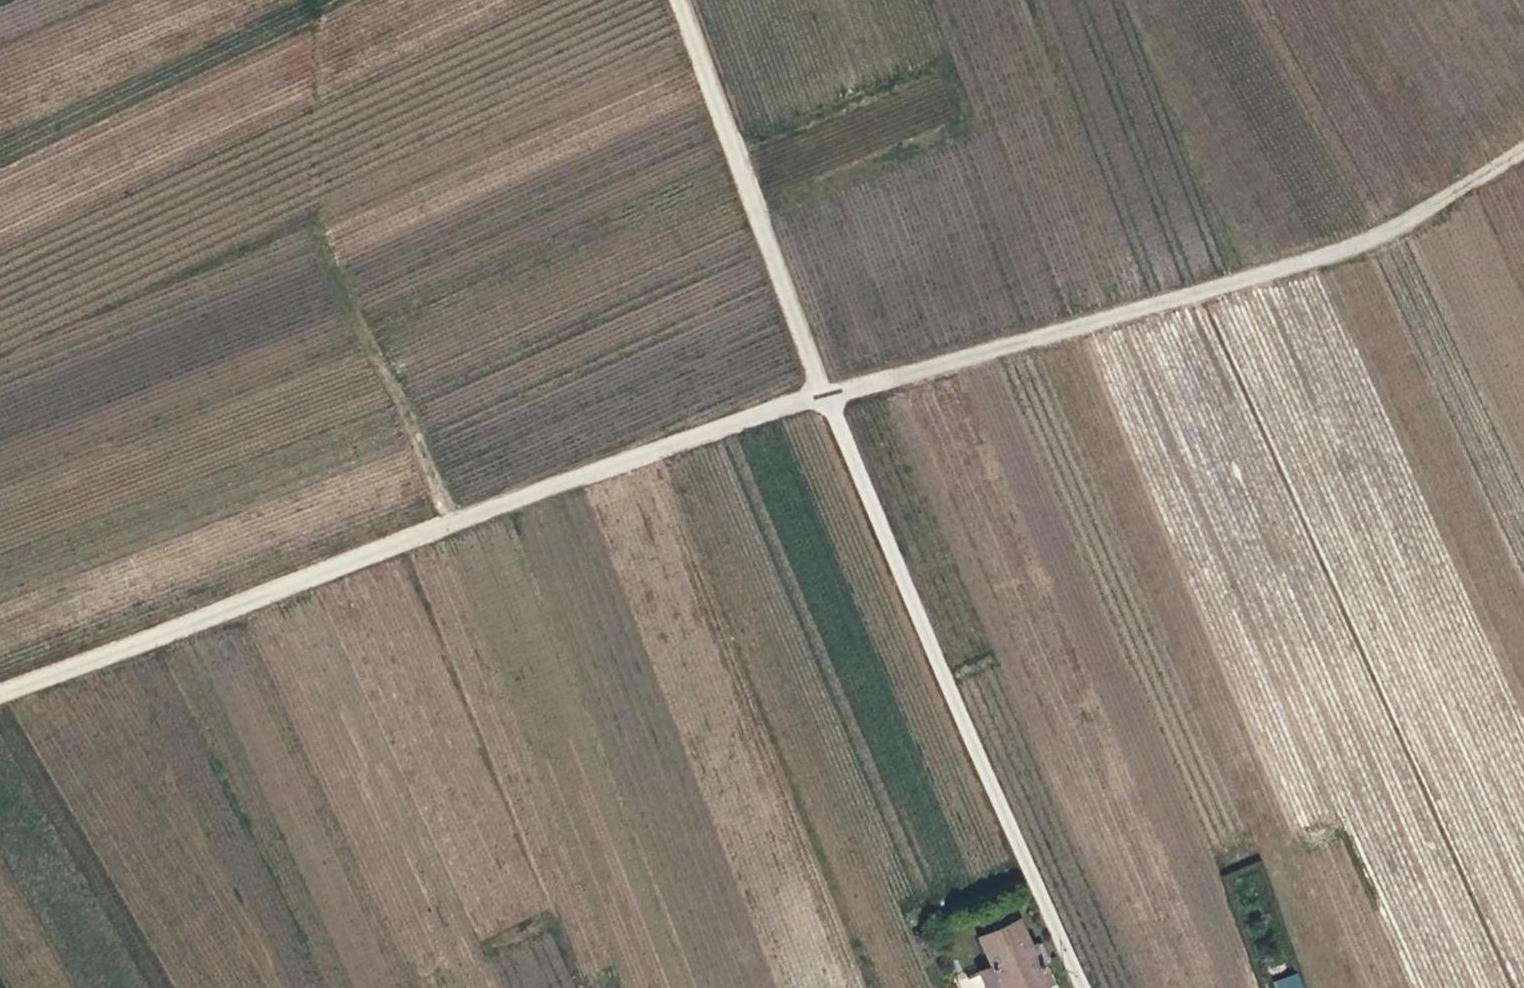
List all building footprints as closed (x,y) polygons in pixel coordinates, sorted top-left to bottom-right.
[(991,934),(979,939),(997,982),(983,987),(1041,987),(1048,985),(1040,965),(1032,946),(1026,949),(1014,921),(991,934)] [(1040,943),(1032,946),(1040,965),(1049,961),(1040,943)] [(1276,980),(1278,987),(1309,987),(1304,972),(1276,980)]
